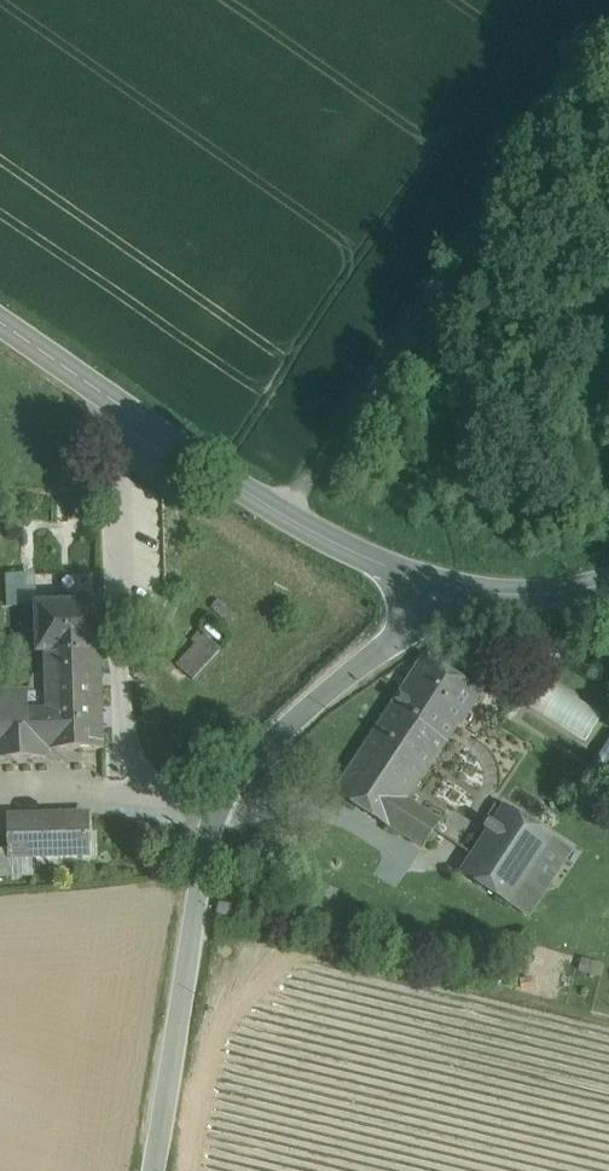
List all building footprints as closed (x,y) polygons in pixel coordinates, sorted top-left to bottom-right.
[(22,605),(36,605),(36,604),(35,569),(0,570),(0,606),(22,605)] [(80,595),(57,595),(57,603),(36,604),(36,605),(38,652),(38,654),(101,651),(103,651),(102,637),(101,602),(80,603),(80,595)] [(20,652),(38,652),(36,605),(22,605),(23,633),(20,633),(20,652)] [(205,633),(177,663),(193,678),(221,648),(205,633)] [(38,654),(38,670),(46,669),(47,693),(0,694),(0,760),(63,758),(63,749),(104,748),(101,651),(38,654)] [(481,694),(425,656),(403,690),(458,726),(460,727),(481,694)] [(587,740),(603,714),(547,680),(531,707),(587,740)] [(403,690),(335,792),(390,828),(390,827),(423,848),(441,821),(408,800),(458,726),(403,690)] [(592,770),(608,781),(608,742),(592,770)] [(507,803),(461,873),(533,920),(579,849),(507,803)] [(88,814),(10,816),(11,849),(11,857),(13,857),(35,856),(89,854),(88,814)] [(0,850),(0,877),(13,877),(13,857),(11,857),(11,849),(0,850)] [(13,857),(13,877),(36,877),(35,856),(13,857)] [(603,977),(607,966),(585,959),(581,971),(603,977)]
